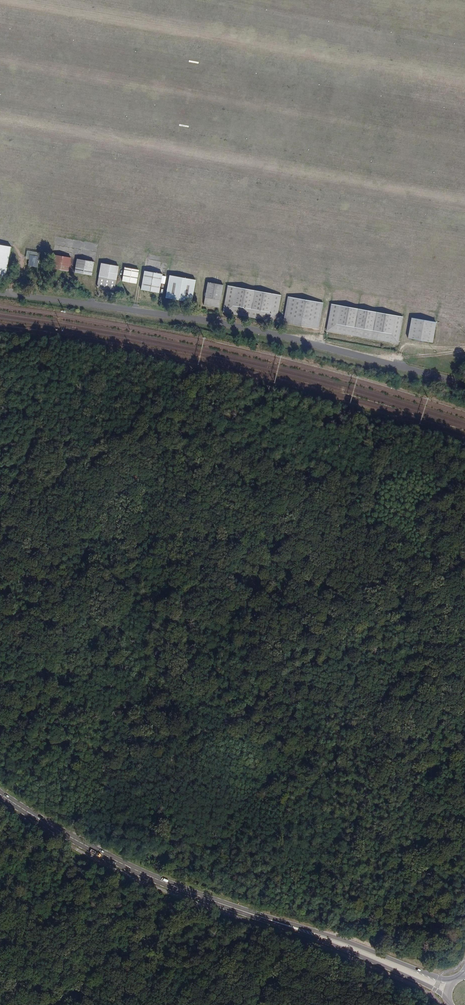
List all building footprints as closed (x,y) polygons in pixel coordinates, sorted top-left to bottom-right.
[(10,249),(6,247),(0,246),(0,278),(5,279),(10,249)] [(29,255),(29,256),(28,266),(37,267),(38,259),(39,256),(29,255)] [(69,271),(69,267),(71,257),(53,255),(52,261),(51,264),(51,268),(68,271),(69,271)] [(76,259),(74,269),(74,272),(92,275),(94,262),(76,259)] [(114,290),(115,286),(116,282),(118,266),(101,263),(98,277),(98,281),(97,287),(114,290)] [(122,281),(136,284),(138,270),(124,267),(122,281)] [(141,290),(159,293),(162,274),(144,271),(141,290)] [(169,275),(165,298),(191,302),(195,280),(169,275)] [(219,308),(223,284),(207,282),(203,305),(219,308)] [(223,313),(276,322),(281,295),(227,285),(223,313)] [(318,328),(323,303),(288,297),(283,323),(318,328)] [(403,317),(331,304),(326,331),(398,343),(403,317)] [(411,317),(407,339),(433,344),(437,322),(411,317)]
